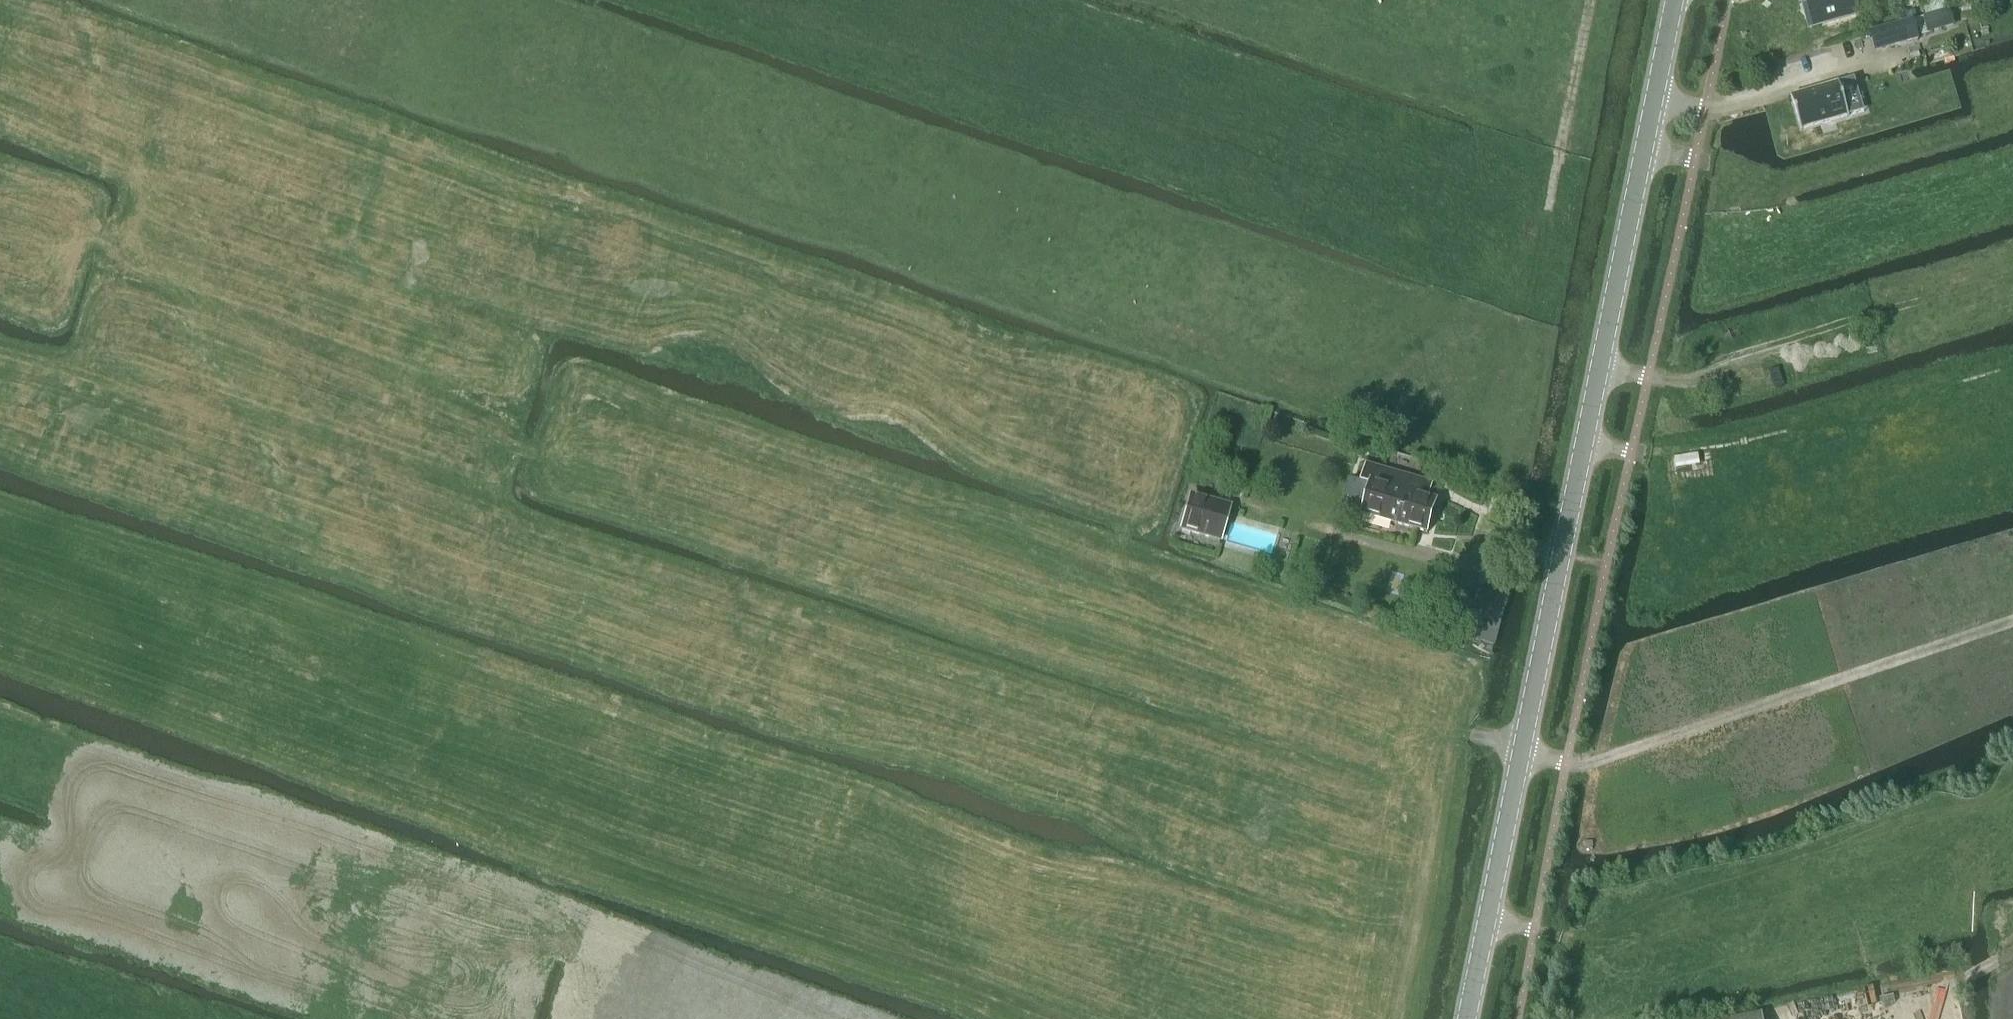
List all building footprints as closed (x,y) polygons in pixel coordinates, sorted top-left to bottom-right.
[(1853,0),(1802,0),(1804,7),(1803,7),(1804,11),(1805,10),(1808,20),(1822,16),(1825,24),(1857,15),(1853,0)] [(1950,10),(1924,17),(1929,34),(1955,27),(1950,10)] [(1915,11),(1907,13),(1909,20),(1917,18),(1915,11)] [(1919,39),(1917,32),(1913,20),(1871,32),(1877,51),(1919,39)] [(1839,83),(1791,97),(1801,131),(1849,117),(1839,84),(1839,83)] [(1226,417),(1224,425),(1230,426),(1232,419),(1226,417)] [(1427,498),(1431,484),(1366,466),(1362,483),(1371,486),(1362,516),(1364,516),(1428,534),(1438,501),(1427,498)] [(1181,530),(1220,541),(1229,508),(1191,497),(1181,530)] [(1471,626),(1476,627),(1472,640),(1495,646),(1508,596),(1481,589),(1471,626)]
